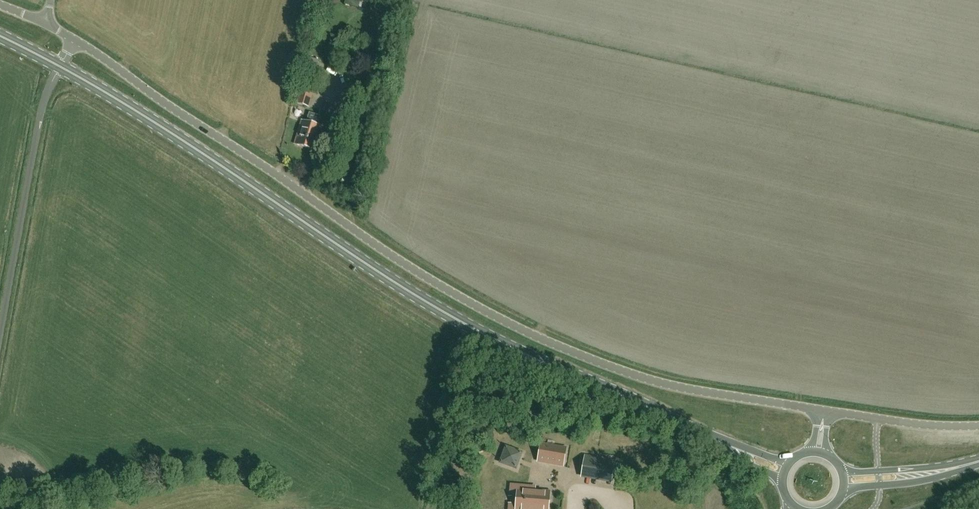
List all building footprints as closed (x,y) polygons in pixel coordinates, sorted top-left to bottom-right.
[(344,6),(358,9),(360,0),(345,0),(344,6)] [(309,107),(315,87),(302,83),(296,104),(309,107)] [(315,150),(323,127),(302,121),(295,144),(315,150)] [(562,466),(565,448),(542,444),(539,458),(539,462),(562,466)] [(515,468),(521,454),(506,449),(501,463),(515,468)] [(611,482),(615,461),(585,456),(581,477),(611,482)] [(550,493),(527,491),(528,487),(511,485),(510,496),(517,497),(516,508),(548,508),(550,493)]
